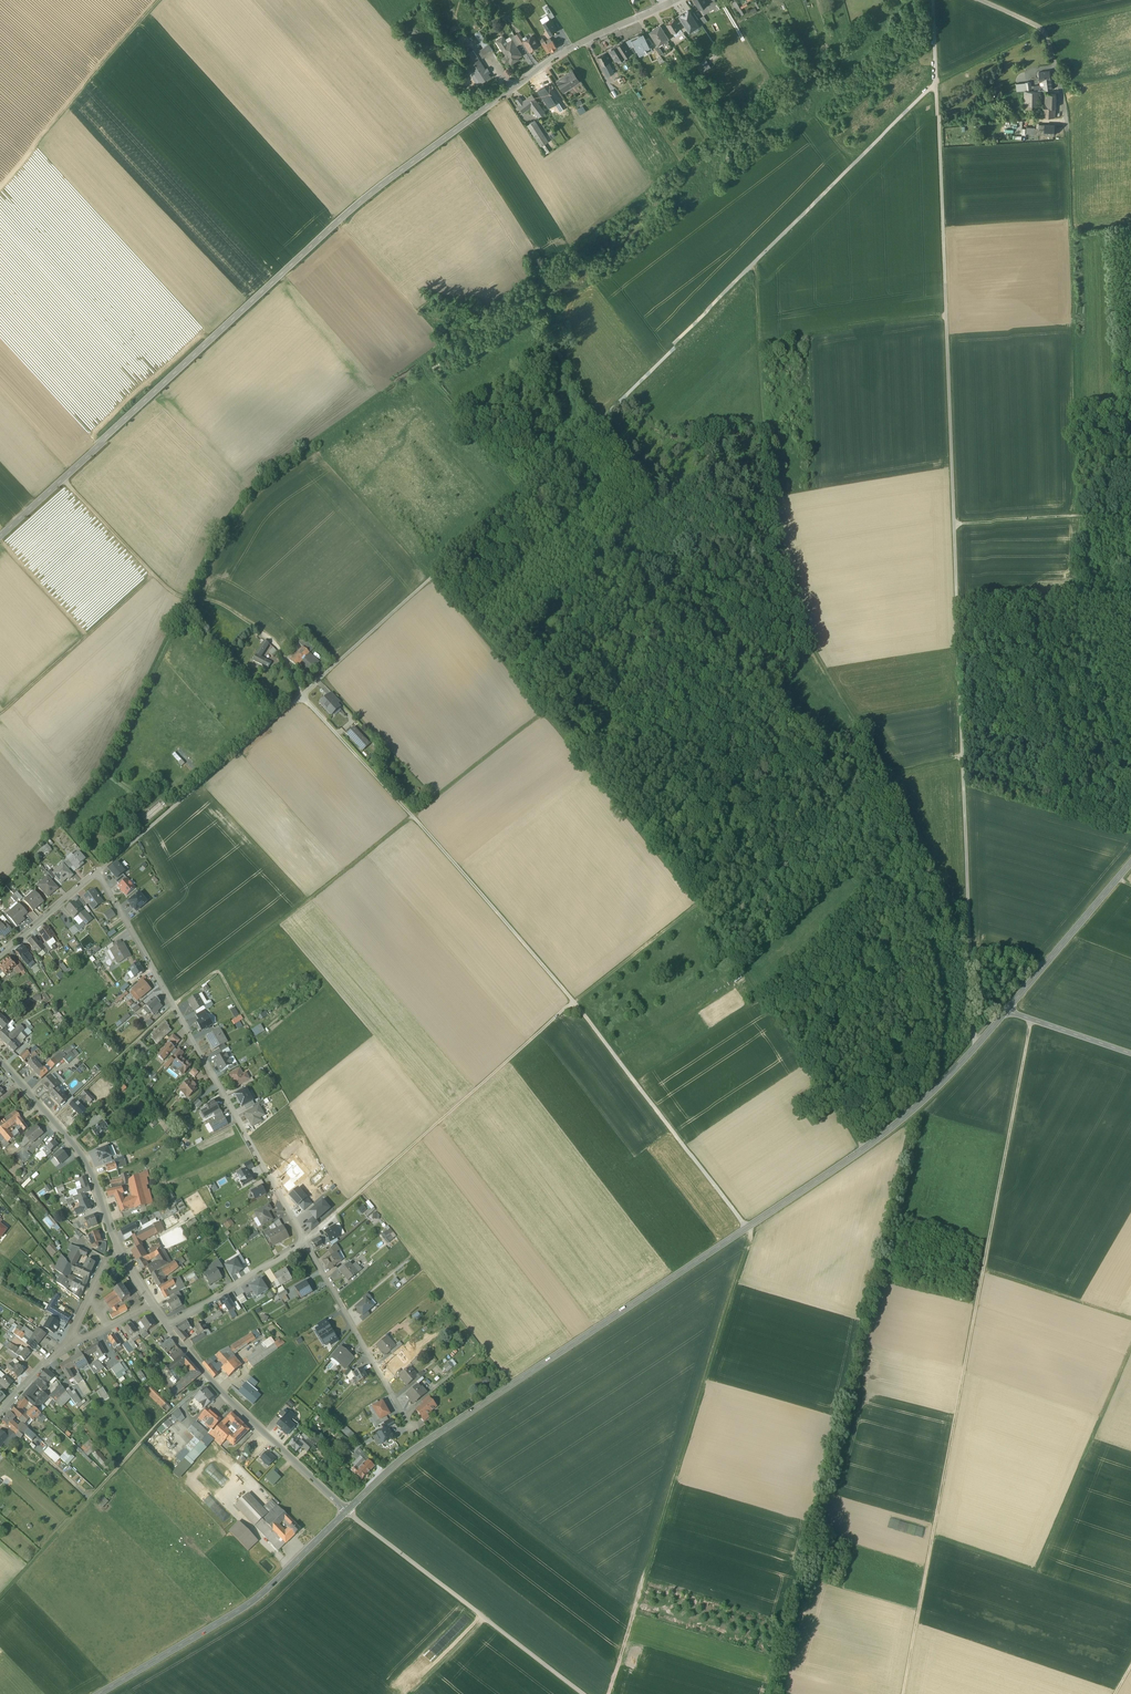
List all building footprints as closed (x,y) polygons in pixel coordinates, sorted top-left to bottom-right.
[(702,0),(697,0),(693,2),(699,13),(701,12),(707,8),(703,2),(702,0)] [(713,6),(708,9),(707,8),(701,12),(706,20),(720,12),(716,4),(713,6)] [(736,5),(732,8),(740,21),(744,18),(736,5)] [(551,20),(554,19),(549,10),(547,12),(546,12),(551,20)] [(698,29),(688,14),(685,16),(686,17),(684,19),(683,17),(680,19),(683,24),(678,27),(680,31),(683,35),(688,32),(689,35),(692,33),(692,32),(695,30),(696,31),(698,29)] [(707,25),(704,19),(698,23),(702,28),(707,25)] [(549,37),(557,33),(550,21),(542,26),(549,37)] [(678,27),(675,22),(667,27),(672,36),(680,31),(678,27)] [(668,42),(660,29),(650,36),(658,49),(668,42)] [(680,31),(672,36),(675,40),(683,35),(680,31)] [(479,32),(475,35),(479,41),(483,39),(479,32)] [(524,43),(519,34),(514,37),(520,45),(524,43),(523,43),(524,43)] [(514,37),(514,36),(510,38),(512,42),(516,48),(520,45),(514,37)] [(640,56),(641,57),(652,52),(650,48),(648,49),(645,43),(641,36),(631,41),(634,48),(636,51),(639,56),(640,56)] [(512,42),(507,45),(503,37),(499,39),(495,41),(496,42),(504,55),(505,54),(506,56),(501,60),(505,65),(509,62),(511,66),(516,62),(515,61),(522,57),(516,48),(512,42)] [(538,47),(532,37),(524,43),(523,43),(524,43),(530,53),(538,47)] [(488,47),(483,39),(479,41),(484,49),(488,47)] [(630,50),(634,48),(631,41),(626,44),(630,50)] [(468,55),(458,42),(454,45),(464,58),(468,55)] [(546,45),(546,46),(550,54),(557,50),(552,42),(551,42),(546,45)] [(550,54),(546,46),(546,45),(545,43),(541,45),(548,55),(550,54)] [(630,50),(626,44),(623,46),(629,55),(632,53),(630,50)] [(624,60),(630,57),(629,55),(623,46),(622,45),(617,49),(624,60)] [(484,49),(478,53),(482,59),(493,52),(489,46),(488,47),(484,49)] [(624,60),(617,49),(611,53),(611,54),(617,62),(618,64),(624,60)] [(658,49),(655,50),(660,58),(663,56),(658,49)] [(468,55),(464,58),(470,67),(479,61),(473,52),(468,55)] [(614,64),(617,62),(611,54),(611,53),(609,55),(614,64)] [(700,55),(695,59),(699,64),(704,60),(700,55)] [(608,65),(605,57),(597,60),(601,68),(608,65)] [(470,67),(480,84),(490,78),(487,74),(488,74),(489,73),(487,71),(486,71),(483,67),(479,61),(470,67)] [(696,67),(701,76),(711,71),(706,62),(696,67)] [(608,65),(601,68),(606,79),(613,75),(609,66),(608,65)] [(579,83),(572,73),(557,84),(564,94),(579,83)] [(1049,75),(1038,76),(1038,77),(1037,78),(1038,80),(1039,81),(1040,89),(1033,90),(1034,94),(1051,93),(1049,75)] [(538,93),(548,111),(555,107),(556,106),(545,89),(538,93)] [(1026,95),(1024,94),(1024,108),(1031,109),(1040,109),(1039,108),(1040,95),(1034,95),(1031,95),(1026,95)] [(532,97),(523,104),(524,105),(520,108),(519,107),(518,108),(523,114),(531,108),(538,119),(544,115),(536,104),(537,104),(532,97)] [(1055,98),(1049,98),(1049,100),(1045,100),(1045,109),(1045,111),(1054,112),(1055,98)] [(523,104),(519,99),(516,102),(519,107),(520,108),(524,105),(523,104)] [(560,115),(563,112),(558,104),(556,106),(555,107),(560,115)] [(1054,112),(1045,111),(1045,114),(1042,114),(1042,116),(1042,121),(1054,121),(1054,112)] [(548,144),(535,123),(527,128),(541,149),(548,144)] [(1054,129),(1044,129),(1038,129),(1038,133),(1038,138),(1044,138),(1044,139),(1054,139),(1054,129)] [(303,635),(298,640),(303,645),(308,641),(303,635)] [(264,639),(256,653),(260,656),(269,642),(264,639)] [(308,641),(303,645),(309,652),(310,651),(314,647),(308,641)] [(300,650),(294,657),(293,656),(294,654),(294,653),(289,659),(296,665),(297,665),(296,665),(301,660),(309,652),(303,645),(299,649),(300,650)] [(309,652),(301,660),(306,665),(307,664),(310,668),(314,664),(319,660),(315,657),(313,659),(312,658),(314,655),(312,653),(310,651),(309,652)] [(260,656),(256,653),(251,662),(265,670),(270,661),(260,656)] [(332,698),(328,694),(320,702),(331,714),(340,706),(337,703),(332,698)] [(335,695),(332,698),(337,703),(340,701),(335,695)] [(369,742),(354,726),(347,732),(362,749),(369,742)] [(181,764),(184,761),(175,749),(172,752),(181,764)] [(394,768),(387,761),(381,767),(388,773),(394,768)] [(78,850),(69,859),(73,864),(77,869),(82,865),(80,863),(85,858),(78,850)] [(66,861),(64,860),(61,863),(62,864),(63,863),(68,869),(70,867),(66,861)] [(118,860),(109,869),(116,877),(117,878),(122,873),(126,870),(124,867),(124,866),(121,863),(118,860)] [(62,864),(59,867),(60,868),(54,874),(62,882),(68,877),(69,878),(73,874),(68,869),(63,863),(62,864)] [(53,877),(48,871),(45,874),(47,876),(48,876),(51,879),(53,877)] [(117,882),(125,875),(122,873),(117,878),(116,877),(115,879),(117,882)] [(117,882),(120,884),(127,878),(125,875),(117,882)] [(51,879),(48,876),(47,876),(38,885),(48,896),(58,888),(51,879)] [(126,894),(134,887),(127,878),(120,884),(119,885),(126,894)] [(98,896),(93,889),(85,895),(89,901),(94,908),(101,902),(103,901),(99,897),(100,897),(99,895),(98,896)] [(132,899),(139,893),(137,890),(129,896),(132,899)] [(23,898),(17,891),(14,893),(18,898),(20,900),(23,898)] [(35,892),(24,900),(33,910),(43,901),(35,892)] [(132,899),(129,902),(131,904),(130,905),(132,909),(133,908),(136,910),(146,901),(143,897),(144,896),(141,892),(139,893),(132,899)] [(81,898),(77,901),(81,906),(82,908),(86,905),(85,903),(81,898)] [(74,902),(66,908),(74,917),(78,914),(82,911),(82,910),(79,908),(75,903),(74,902)] [(18,903),(7,914),(17,926),(21,922),(19,919),(26,913),(18,903)] [(83,909),(82,910),(82,911),(78,914),(86,924),(92,919),(83,909)] [(112,910),(105,914),(108,918),(114,914),(112,910)] [(79,924),(77,922),(74,925),(79,931),(82,928),(81,927),(85,924),(82,921),(79,924)] [(0,923),(0,935),(1,934),(4,937),(11,930),(6,924),(3,927),(0,923)] [(46,928),(39,932),(46,942),(46,941),(52,937),(50,934),(46,928)] [(38,942),(34,937),(28,941),(37,953),(42,949),(42,948),(39,945),(38,942)] [(43,944),(40,939),(38,942),(39,945),(42,948),(42,949),(43,950),(46,947),(43,944)] [(51,949),(46,941),(46,942),(43,944),(46,947),(48,951),(51,949)] [(115,946),(110,949),(118,963),(131,955),(123,942),(122,943),(115,946)] [(28,951),(22,944),(15,950),(21,957),(27,952),(28,951)] [(27,952),(21,957),(27,964),(32,959),(31,957),(32,957),(27,952)] [(2,972),(4,974),(14,965),(8,958),(0,965),(0,969),(2,972)] [(138,962),(130,968),(127,971),(128,972),(131,970),(134,976),(135,976),(143,971),(138,962)] [(21,964),(14,968),(18,974),(21,972),(24,970),(24,969),(21,964)] [(143,980),(133,989),(140,998),(150,989),(143,980)] [(45,989),(42,991),(40,993),(42,995),(48,990),(45,986),(44,987),(45,989)] [(197,995),(188,1000),(194,1010),(203,1005),(197,995)] [(155,997),(146,1006),(151,1012),(160,1003),(160,1002),(155,997)] [(160,1003),(151,1012),(154,1014),(162,1006),(160,1003)] [(199,1020),(207,1015),(204,1010),(196,1014),(199,1020)] [(127,1013),(120,1020),(122,1023),(130,1016),(127,1013)] [(232,1018),(237,1028),(243,1025),(240,1020),(243,1018),(241,1014),(232,1018)] [(0,1015),(0,1016),(0,1028),(2,1030),(5,1027),(9,1023),(0,1015)] [(209,1017),(208,1015),(207,1015),(199,1020),(196,1021),(201,1030),(206,1028),(206,1029),(209,1027),(209,1026),(213,1024),(212,1022),(209,1017)] [(9,1023),(5,1027),(8,1029),(11,1027),(15,1023),(12,1020),(9,1023)] [(165,1020),(151,1034),(153,1036),(151,1037),(157,1044),(162,1040),(162,1039),(172,1030),(169,1027),(169,1026),(167,1024),(168,1023),(165,1020)] [(25,1021),(20,1025),(24,1030),(27,1027),(29,1025),(25,1021)] [(3,1041),(7,1045),(13,1040),(21,1033),(24,1030),(20,1025),(14,1031),(11,1027),(8,1029),(5,1027),(2,1030),(0,1032),(3,1036),(6,1038),(3,1041)] [(24,1030),(21,1033),(25,1038),(31,1032),(27,1027),(24,1030)] [(214,1032),(205,1037),(212,1050),(227,1042),(220,1029),(214,1032)] [(21,1033),(13,1040),(19,1046),(24,1041),(23,1040),(25,1038),(21,1033)] [(173,1034),(169,1039),(175,1045),(175,1044),(180,1040),(173,1034)] [(175,1045),(169,1039),(167,1041),(169,1043),(169,1042),(175,1048),(177,1045),(175,1044),(175,1045)] [(13,1040),(7,1045),(14,1052),(19,1047),(19,1046),(13,1040)] [(169,1043),(157,1056),(163,1061),(170,1053),(174,1048),(175,1048),(169,1042),(169,1043)] [(66,1054),(72,1050),(69,1046),(63,1049),(66,1054)] [(183,1053),(178,1048),(177,1050),(174,1054),(178,1058),(179,1056),(180,1057),(183,1053)] [(26,1050),(19,1056),(23,1060),(30,1054),(26,1050)] [(71,1051),(64,1058),(68,1063),(76,1056),(73,1053),(71,1051)] [(224,1053),(214,1059),(217,1065),(229,1058),(226,1053),(224,1053)] [(180,1057),(179,1056),(178,1058),(177,1059),(177,1061),(176,1061),(174,1063),(174,1065),(179,1069),(178,1069),(179,1070),(179,1072),(180,1073),(182,1073),(183,1073),(188,1067),(189,1067),(190,1066),(190,1063),(189,1062),(187,1063),(180,1057)] [(54,1057),(47,1064),(52,1068),(58,1062),(54,1057)] [(171,1057),(164,1066),(166,1068),(174,1059),(171,1057)] [(40,1066),(33,1058),(27,1063),(34,1071),(40,1066)] [(229,1058),(217,1065),(220,1071),(228,1067),(232,1064),(229,1058)] [(232,1064),(228,1067),(230,1070),(238,1065),(236,1062),(232,1064)] [(44,1067),(36,1073),(41,1078),(48,1071),(44,1067)] [(198,1072),(193,1068),(189,1073),(194,1077),(198,1072)] [(240,1068),(228,1075),(230,1079),(232,1079),(236,1087),(242,1083),(250,1079),(249,1078),(247,1075),(244,1074),(243,1074),(240,1068)] [(64,1081),(55,1072),(51,1076),(59,1086),(64,1081)] [(51,1076),(50,1076),(42,1084),(51,1093),(57,1088),(59,1086),(51,1076)] [(250,1079),(242,1083),(243,1086),(254,1081),(252,1077),(249,1078),(250,1079)] [(189,1080),(185,1083),(185,1085),(183,1085),(180,1087),(182,1089),(182,1090),(182,1092),(183,1093),(184,1094),(186,1095),(187,1095),(188,1096),(196,1089),(193,1086),(195,1085),(195,1084),(194,1082),(192,1082),(189,1080)] [(81,1082),(70,1093),(72,1096),(84,1085),(81,1082)] [(67,1099),(57,1088),(51,1093),(49,1095),(59,1106),(67,1099)] [(252,1100),(246,1089),(244,1090),(238,1093),(235,1095),(242,1106),(244,1105),(252,1100)] [(95,1099),(86,1090),(81,1094),(87,1100),(90,1103),(92,1101),(95,1099)] [(87,1100),(81,1094),(79,1097),(84,1102),(87,1100)] [(79,1097),(70,1105),(81,1117),(81,1116),(86,1112),(80,1106),(84,1102),(79,1097)] [(254,1104),(252,1100),(244,1105),(246,1109),(254,1104)] [(254,1104),(252,1105),(254,1108),(259,1106),(260,1107),(265,1104),(263,1100),(254,1104)] [(214,1101),(207,1104),(209,1107),(207,1108),(206,1108),(201,1111),(205,1118),(214,1113),(219,1110),(219,1109),(214,1101)] [(254,1108),(246,1113),(253,1125),(261,1121),(259,1118),(264,1115),(260,1107),(259,1106),(254,1108)] [(15,1112),(5,1120),(9,1126),(16,1121),(20,1118),(15,1112)] [(86,1112),(81,1116),(85,1122),(90,1118),(86,1112)] [(215,1120),(209,1123),(213,1131),(214,1132),(228,1124),(223,1116),(224,1116),(223,1115),(215,1120)] [(9,1126),(5,1120),(1,1123),(3,1125),(5,1128),(9,1126)] [(27,1128),(23,1122),(19,1125),(22,1129),(13,1136),(13,1137),(15,1139),(27,1128)] [(104,1122),(92,1131),(96,1137),(109,1128),(104,1122)] [(213,1131),(209,1123),(205,1125),(209,1133),(213,1131)] [(3,1125),(0,1128),(0,1133),(2,1136),(8,1131),(7,1130),(5,1128),(3,1125)] [(36,1125),(25,1135),(30,1141),(32,1143),(43,1133),(36,1125)] [(30,1141),(25,1135),(18,1141),(23,1147),(30,1141)] [(54,1140),(46,1147),(50,1151),(58,1145),(54,1140)] [(99,1160),(111,1155),(107,1147),(107,1146),(99,1149),(95,1151),(99,1160)] [(26,1148),(17,1154),(22,1162),(31,1156),(26,1148)] [(43,1150),(38,1154),(35,1157),(39,1162),(47,1156),(43,1150)] [(54,1157),(59,1164),(67,1157),(62,1150),(54,1157)] [(127,1166),(125,1159),(118,1161),(120,1168),(124,1167),(127,1166)] [(246,1168),(248,1171),(254,1167),(250,1160),(244,1164),(246,1168)] [(115,1163),(106,1166),(108,1172),(117,1169),(115,1163)] [(240,1182),(243,1186),(254,1180),(251,1175),(250,1176),(248,1171),(246,1168),(237,1173),(241,1181),(240,1182)] [(144,1172),(138,1175),(141,1187),(144,1186),(148,1185),(144,1172)] [(138,1175),(129,1180),(130,1183),(129,1183),(123,1185),(123,1187),(124,1189),(130,1187),(132,1193),(141,1191),(145,1190),(144,1186),(141,1187),(138,1175)] [(29,1177),(21,1185),(23,1187),(31,1180),(29,1177)] [(81,1187),(88,1185),(84,1177),(78,1179),(81,1187)] [(122,1180),(110,1183),(112,1189),(123,1185),(122,1180)] [(261,1180),(253,1185),(255,1188),(261,1185),(264,1184),(261,1180)] [(81,1187),(80,1188),(76,1189),(78,1196),(84,1194),(90,1191),(88,1185),(81,1187)] [(255,1188),(251,1191),(256,1200),(266,1194),(261,1185),(255,1188)] [(123,1187),(107,1191),(109,1197),(114,1195),(119,1193),(125,1191),(124,1189),(123,1187)] [(298,1207),(300,1205),(307,1199),(297,1188),(289,1195),(298,1207)] [(141,1191),(132,1193),(131,1197),(135,1205),(136,1209),(145,1206),(143,1195),(141,1191)] [(150,1193),(143,1195),(145,1206),(152,1203),(150,1193)] [(120,1196),(115,1198),(121,1212),(128,1209),(124,1200),(122,1201),(120,1196)] [(131,1197),(124,1200),(128,1209),(135,1205),(131,1197)] [(300,1205),(304,1210),(311,1204),(307,1199),(300,1205)] [(86,1200),(80,1203),(82,1207),(84,1212),(91,1209),(89,1206),(88,1203),(86,1200)] [(179,1209),(185,1206),(183,1201),(176,1204),(179,1209)] [(330,1209),(323,1201),(309,1212),(313,1216),(316,1220),(330,1209)] [(269,1204),(254,1212),(257,1218),(259,1217),(263,1225),(273,1219),(268,1211),(272,1209),(269,1204)] [(363,1204),(358,1209),(362,1213),(367,1209),(363,1204)] [(82,1207),(74,1210),(76,1215),(84,1212),(82,1207)] [(93,1216),(85,1219),(86,1223),(83,1224),(86,1229),(88,1228),(97,1224),(93,1216)] [(316,1220),(313,1216),(305,1223),(311,1230),(319,1224),(316,1221),(316,1220)] [(83,1224),(86,1223),(85,1219),(73,1224),(78,1229),(82,1227),(83,1230),(86,1229),(83,1224)] [(224,1224),(227,1229),(234,1224),(232,1220),(224,1224)] [(159,1221),(150,1226),(154,1234),(154,1235),(164,1231),(159,1221)] [(134,1223),(128,1227),(127,1226),(120,1230),(122,1236),(137,1228),(134,1223)] [(344,1233),(339,1223),(334,1226),(340,1236),(344,1233)] [(82,1234),(73,1225),(70,1228),(76,1234),(80,1237),(82,1234)] [(154,1234),(150,1226),(149,1227),(145,1229),(148,1237),(154,1234)] [(277,1229),(276,1228),(266,1234),(273,1246),(278,1243),(277,1242),(287,1237),(288,1237),(282,1226),(277,1229)] [(334,1226),(325,1231),(328,1238),(330,1241),(340,1236),(334,1226)] [(143,1230),(131,1236),(135,1244),(139,1242),(148,1237),(145,1229),(143,1230)] [(216,1233),(214,1231),(201,1242),(203,1244),(216,1233)] [(393,1238),(387,1231),(383,1235),(389,1242),(393,1238)] [(98,1232),(89,1235),(92,1244),(101,1241),(98,1232)] [(319,1237),(311,1242),(316,1249),(320,1247),(320,1248),(322,1247),(322,1246),(323,1245),(321,1241),(319,1237)] [(46,1249),(53,1256),(58,1252),(52,1244),(46,1249)] [(336,1244),(328,1250),(332,1255),(337,1253),(341,1251),(336,1244)] [(149,1249),(151,1254),(146,1256),(142,1258),(146,1257),(152,1254),(154,1253),(160,1250),(161,1249),(159,1245),(149,1249)] [(137,1248),(131,1251),(136,1261),(142,1258),(146,1256),(143,1250),(141,1246),(137,1248)] [(78,1248),(74,1253),(79,1256),(81,1253),(83,1250),(78,1248)] [(160,1250),(154,1253),(155,1255),(158,1260),(161,1266),(168,1263),(164,1256),(167,1255),(165,1252),(164,1250),(161,1251),(160,1250)] [(74,1253),(71,1252),(66,1260),(67,1263),(73,1267),(74,1267),(75,1264),(79,1256),(74,1253)] [(332,1255),(330,1256),(335,1264),(341,1261),(337,1253),(332,1255)] [(236,1259),(240,1266),(246,1262),(240,1254),(235,1258),(236,1259)] [(55,1268),(62,1274),(65,1268),(67,1263),(66,1260),(62,1255),(55,1268)] [(330,1256),(322,1260),(327,1269),(330,1267),(331,1268),(333,1267),(333,1266),(335,1264),(330,1256)] [(96,1262),(87,1259),(83,1268),(91,1272),(96,1262)] [(225,1265),(232,1276),(235,1274),(236,1274),(239,1272),(242,1269),(240,1266),(236,1259),(225,1265)] [(158,1260),(147,1266),(150,1273),(161,1266),(158,1260)] [(174,1260),(167,1266),(162,1269),(165,1276),(170,1273),(179,1266),(174,1260)] [(222,1267),(218,1260),(212,1263),(215,1268),(216,1267),(217,1270),(222,1267)] [(349,1262),(339,1271),(348,1281),(358,1272),(352,1266),(349,1262)] [(73,1267),(67,1263),(65,1268),(71,1271),(72,1270),(73,1267)] [(361,1269),(355,1263),(352,1266),(358,1272),(361,1269)] [(83,1268),(77,1265),(76,1268),(75,1271),(86,1276),(89,1278),(91,1272),(83,1268)] [(215,1268),(204,1274),(210,1284),(221,1277),(217,1270),(216,1267),(215,1268)] [(71,1271),(65,1268),(62,1274),(62,1275),(64,1276),(68,1279),(69,1275),(71,1271)] [(184,1268),(175,1274),(176,1276),(186,1270),(184,1268)] [(115,1269),(114,1269),(112,1270),(112,1271),(109,1277),(108,1277),(108,1278),(109,1278),(114,1281),(118,1274),(118,1272),(119,1272),(118,1271),(117,1270),(117,1269),(116,1269),(115,1269)] [(161,1269),(151,1274),(156,1283),(162,1280),(165,1278),(164,1276),(165,1276),(162,1269),(161,1269)] [(284,1269),(274,1275),(277,1279),(280,1285),(292,1278),(287,1271),(286,1272),(284,1269)] [(179,1275),(172,1279),(175,1284),(177,1288),(179,1291),(186,1287),(179,1275)] [(68,1279),(64,1276),(59,1283),(67,1288),(70,1284),(72,1285),(74,1283),(68,1279)] [(172,1279),(159,1287),(163,1296),(168,1293),(166,1290),(175,1284),(172,1279)] [(277,1279),(271,1283),(274,1289),(280,1285),(277,1279)] [(400,1284),(396,1279),(391,1283),(395,1288),(400,1284)] [(86,1286),(75,1280),(74,1283),(72,1285),(72,1286),(79,1289),(83,1292),(86,1286)] [(257,1297),(267,1290),(260,1280),(250,1286),(257,1297)] [(306,1281),(295,1288),(301,1298),(312,1292),(306,1281)] [(122,1284),(114,1290),(114,1291),(121,1301),(122,1302),(130,1296),(122,1284)] [(168,1293),(163,1296),(165,1299),(169,1297),(175,1294),(179,1291),(177,1288),(168,1293)] [(276,1296),(274,1297),(276,1300),(279,1298),(279,1299),(287,1294),(285,1290),(276,1296)] [(114,1291),(105,1298),(111,1308),(121,1301),(114,1291)] [(241,1303),(246,1300),(243,1293),(237,1297),(241,1303)] [(372,1299),(367,1293),(362,1298),(364,1300),(366,1299),(369,1302),(372,1299)] [(228,1295),(219,1301),(222,1306),(224,1305),(227,1309),(228,1311),(232,1309),(235,1307),(231,1301),(228,1295)] [(171,1300),(167,1302),(172,1311),(182,1305),(178,1298),(176,1296),(171,1300)] [(364,1300),(355,1308),(357,1310),(360,1314),(362,1316),(367,1312),(373,1307),(369,1302),(366,1299),(364,1300)] [(116,1306),(112,1308),(113,1311),(109,1313),(112,1318),(128,1309),(127,1309),(126,1306),(125,1304),(118,1308),(116,1306)] [(52,1307),(49,1305),(46,1310),(53,1315),(56,1309),(52,1307)] [(232,1309),(228,1311),(232,1318),(236,1316),(232,1309)] [(203,1322),(205,1326),(223,1315),(220,1310),(202,1321),(203,1322)] [(71,1317),(60,1311),(57,1317),(67,1323),(71,1317)] [(367,1312),(362,1316),(359,1318),(362,1321),(370,1315),(367,1312)] [(147,1314),(139,1318),(143,1325),(144,1324),(151,1319),(147,1314)] [(44,1327),(53,1333),(56,1329),(56,1330),(58,1327),(57,1326),(58,1325),(59,1323),(54,1320),(50,1317),(44,1327)] [(54,1320),(59,1323),(58,1325),(64,1329),(67,1323),(57,1317),(56,1317),(54,1320)] [(151,1319),(144,1324),(148,1330),(156,1325),(152,1319),(151,1319)] [(325,1319),(317,1324),(319,1327),(327,1323),(325,1319)] [(203,1322),(195,1327),(200,1334),(203,1332),(208,1330),(205,1326),(203,1322)] [(319,1327),(316,1330),(317,1329),(322,1336),(320,1337),(332,1330),(327,1322),(327,1323),(319,1327)] [(137,1331),(132,1324),(124,1329),(127,1333),(128,1332),(130,1335),(137,1331)] [(179,1325),(173,1329),(183,1341),(188,1337),(185,1334),(184,1333),(183,1331),(184,1330),(179,1325)] [(24,1327),(20,1332),(30,1339),(33,1335),(30,1333),(31,1332),(24,1327)] [(46,1333),(38,1328),(36,1330),(44,1336),(46,1333)] [(36,1330),(30,1339),(31,1339),(37,1345),(44,1336),(36,1330)] [(137,1331),(130,1335),(132,1338),(131,1338),(133,1342),(140,1338),(138,1336),(140,1334),(139,1332),(138,1330),(137,1331)] [(332,1330),(320,1337),(321,1338),(322,1337),(326,1344),(325,1345),(329,1343),(336,1339),(337,1338),(332,1330)] [(260,1336),(256,1331),(239,1341),(242,1345),(234,1350),(236,1352),(260,1336)] [(200,1334),(195,1337),(198,1341),(206,1336),(203,1332),(200,1334)] [(114,1334),(109,1338),(115,1347),(118,1346),(116,1343),(119,1341),(114,1334)] [(30,1339),(25,1335),(21,1340),(27,1344),(31,1339),(30,1339)] [(188,1337),(183,1341),(189,1348),(193,1344),(191,1340),(188,1337)] [(275,1342),(271,1337),(252,1351),(253,1353),(251,1355),(253,1358),(275,1342)] [(390,1340),(387,1337),(376,1346),(379,1350),(380,1349),(385,1355),(384,1356),(390,1351),(394,1348),(393,1347),(389,1342),(390,1340)] [(140,1338),(133,1342),(131,1338),(127,1341),(128,1342),(132,1347),(142,1342),(140,1338)] [(171,1338),(164,1343),(169,1348),(176,1344),(171,1338)] [(281,1338),(274,1343),(277,1348),(285,1343),(281,1338)] [(37,1345),(31,1339),(27,1344),(26,1344),(33,1350),(37,1345)] [(336,1339),(329,1343),(333,1349),(339,1342),(339,1341),(338,1342),(336,1339)] [(239,1341),(232,1346),(234,1350),(242,1345),(239,1341)] [(99,1343),(93,1347),(95,1351),(96,1350),(101,1357),(105,1354),(99,1343)] [(169,1348),(164,1343),(160,1346),(166,1353),(168,1351),(170,1350),(169,1348)] [(248,1361),(253,1367),(277,1348),(274,1343),(248,1361)] [(22,1352),(18,1356),(23,1360),(30,1352),(25,1347),(22,1352)] [(93,1347),(82,1353),(84,1358),(95,1351),(93,1347)] [(349,1354),(340,1347),(333,1356),(341,1363),(339,1365),(345,1369),(351,1361),(346,1357),(349,1354)] [(10,1350),(8,1348),(5,1351),(8,1353),(11,1356),(13,1358),(15,1360),(18,1356),(14,1353),(10,1350)] [(172,1355),(170,1357),(174,1362),(184,1354),(180,1349),(172,1355)] [(226,1349),(219,1354),(221,1357),(219,1358),(221,1361),(225,1365),(234,1357),(228,1351),(226,1349)] [(397,1352),(387,1362),(396,1372),(410,1358),(403,1351),(399,1355),(397,1352)] [(81,1353),(71,1360),(75,1367),(77,1370),(88,1364),(84,1358),(82,1353),(81,1353)] [(250,1354),(242,1359),(245,1363),(253,1358),(250,1354)] [(184,1355),(170,1366),(175,1373),(180,1369),(179,1368),(185,1364),(189,1360),(184,1355)] [(221,1368),(229,1377),(241,1366),(234,1357),(225,1365),(221,1368)] [(211,1359),(202,1365),(206,1369),(210,1365),(213,1362),(211,1359)] [(71,1360),(60,1366),(64,1373),(69,1370),(75,1367),(71,1360)] [(103,1367),(98,1360),(94,1362),(100,1369),(103,1367)] [(94,1362),(89,1366),(94,1374),(100,1369),(94,1362)] [(120,1363),(111,1369),(116,1375),(124,1369),(120,1363)] [(212,1368),(208,1372),(214,1379),(218,1375),(216,1373),(222,1367),(219,1363),(212,1368)] [(23,1370),(16,1364),(12,1368),(8,1364),(5,1367),(10,1371),(9,1371),(16,1377),(23,1370)] [(192,1364),(188,1367),(191,1371),(180,1380),(167,1392),(172,1399),(201,1375),(197,1369),(192,1364)] [(175,1373),(170,1366),(163,1371),(156,1377),(167,1392),(180,1380),(175,1373)] [(349,1368),(343,1375),(346,1378),(347,1377),(352,1371),(349,1368)] [(417,1376),(410,1368),(399,1377),(406,1386),(414,1379),(417,1377),(417,1376)] [(354,1374),(353,1374),(355,1378),(353,1380),(356,1385),(367,1378),(362,1369),(354,1374)] [(47,1370),(34,1385),(43,1392),(47,1388),(46,1386),(54,1376),(47,1370)] [(69,1370),(64,1373),(69,1380),(74,1378),(73,1376),(69,1370)] [(142,1382),(146,1379),(141,1370),(137,1373),(142,1382)] [(352,1371),(347,1377),(350,1382),(353,1380),(355,1378),(353,1374),(354,1374),(352,1371)] [(421,1373),(417,1376),(417,1377),(414,1379),(417,1382),(424,1376),(421,1373)] [(76,1374),(73,1376),(74,1378),(77,1384),(81,1382),(76,1374)] [(1,1379),(0,1378),(0,1384),(6,1389),(12,1383),(4,1376),(1,1379)] [(258,1383),(251,1378),(248,1381),(254,1387),(258,1383)] [(34,1384),(30,1389),(34,1393),(38,1388),(34,1384)] [(52,1394),(49,1397),(53,1400),(56,1403),(60,1399),(66,1393),(61,1385),(52,1394)] [(250,1389),(245,1385),(239,1393),(244,1397),(253,1405),(261,1396),(257,1393),(256,1394),(250,1389)] [(417,1386),(406,1396),(409,1399),(411,1398),(415,1403),(426,1393),(422,1388),(420,1389),(417,1386)] [(160,1398),(150,1388),(147,1392),(156,1402),(158,1400),(160,1398)] [(207,1388),(195,1398),(200,1403),(203,1400),(208,1405),(215,1399),(209,1393),(210,1392),(207,1388)] [(30,1389),(22,1397),(23,1398),(28,1402),(28,1403),(40,1414),(41,1413),(37,1410),(49,1398),(49,1397),(46,1395),(42,1392),(36,1400),(31,1396),(34,1393),(30,1389)] [(103,1389),(98,1392),(103,1401),(109,1398),(103,1389)] [(81,1401),(76,1394),(73,1396),(70,1390),(66,1393),(76,1406),(81,1401)] [(28,1402),(23,1398),(19,1403),(24,1407),(28,1403),(28,1402)] [(60,1399),(56,1403),(61,1408),(65,1404),(60,1399)] [(425,1403),(416,1411),(422,1418),(422,1419),(427,1415),(436,1407),(430,1400),(429,1399),(425,1403)] [(171,1409),(162,1400),(158,1404),(167,1413),(171,1409)] [(203,1400),(200,1403),(204,1409),(208,1405),(203,1400)] [(379,1404),(373,1408),(376,1414),(386,1409),(382,1402),(379,1404)] [(17,1406),(11,1413),(19,1420),(24,1414),(21,1410),(17,1406)] [(33,1407),(25,1415),(31,1420),(33,1421),(35,1419),(40,1414),(33,1407)] [(386,1409),(376,1414),(380,1420),(386,1417),(389,1415),(386,1409)] [(215,1416),(208,1410),(203,1415),(202,1415),(199,1419),(212,1430),(220,1420),(215,1416)] [(179,1411),(174,1416),(180,1423),(184,1419),(180,1411),(179,1411)] [(10,1412),(2,1422),(7,1427),(12,1421),(15,1417),(10,1413),(10,1412)] [(289,1412),(286,1416),(282,1413),(279,1417),(283,1420),(277,1426),(283,1430),(281,1432),(287,1437),(297,1424),(292,1420),(294,1417),(289,1412)] [(24,1414),(19,1420),(22,1423),(28,1417),(25,1415),(24,1414)] [(40,1414),(35,1419),(42,1424),(47,1419),(40,1414)] [(386,1417),(380,1420),(376,1423),(373,1424),(375,1430),(378,1428),(378,1427),(383,1423),(388,1421),(386,1417)] [(244,1426),(238,1419),(234,1424),(231,1426),(234,1428),(232,1430),(234,1432),(236,1430),(238,1432),(244,1426)] [(388,1421),(383,1423),(385,1426),(382,1428),(384,1431),(388,1429),(395,1425),(392,1419),(388,1421)] [(16,1426),(12,1421),(7,1426),(15,1433),(18,1429),(18,1428),(16,1426)] [(22,1423),(18,1427),(19,1427),(18,1428),(18,1429),(15,1433),(14,1434),(17,1437),(19,1439),(24,1434),(28,1429),(22,1423)] [(203,1430),(196,1423),(189,1431),(196,1437),(199,1434),(199,1433),(200,1434),(200,1433),(204,1438),(208,1434),(204,1430),(203,1430)] [(232,1435),(221,1424),(214,1432),(224,1443),(227,1440),(232,1435)] [(238,1432),(234,1436),(232,1435),(227,1440),(234,1446),(249,1430),(244,1426),(238,1432)] [(358,1440),(344,1427),(341,1430),(350,1438),(355,1443),(358,1440)] [(28,1429),(24,1434),(32,1441),(36,1437),(28,1429)] [(384,1431),(377,1434),(377,1435),(379,1439),(379,1440),(381,1444),(382,1445),(383,1444),(385,1444),(387,1443),(387,1442),(390,1440),(391,1441),(393,1442),(394,1441),(394,1439),(394,1437),(392,1437),(388,1429),(384,1431)] [(11,1431),(5,1437),(8,1439),(7,1440),(11,1443),(17,1437),(14,1434),(11,1431)] [(204,1438),(200,1433),(200,1434),(199,1433),(199,1434),(196,1437),(201,1442),(204,1438)] [(54,1434),(44,1443),(49,1448),(59,1439),(54,1434)] [(201,1442),(185,1459),(191,1465),(192,1466),(194,1464),(194,1463),(207,1449),(207,1448),(214,1440),(208,1434),(201,1442)] [(298,1435),(291,1443),(292,1444),(290,1446),(296,1452),(301,1447),(302,1446),(300,1444),(303,1440),(298,1435)] [(311,1436),(306,1442),(308,1444),(309,1443),(314,1448),(318,1444),(311,1436)] [(306,1442),(304,1440),(303,1440),(300,1444),(302,1446),(301,1447),(304,1449),(309,1444),(308,1444),(306,1442)] [(89,1441),(80,1450),(88,1457),(97,1448),(89,1441)] [(60,1458),(49,1448),(45,1453),(55,1463),(60,1458)] [(364,1453),(359,1449),(353,1456),(358,1460),(361,1457),(364,1453)] [(72,1455),(67,1450),(60,1458),(65,1463),(72,1455)] [(264,1450),(258,1456),(261,1459),(267,1452),(264,1450)] [(93,1455),(107,1471),(112,1467),(98,1451),(93,1455)] [(275,1460),(267,1452),(261,1459),(269,1467),(275,1460)] [(83,1453),(81,1455),(90,1464),(92,1462),(83,1453)] [(364,1453),(361,1457),(367,1462),(368,1461),(370,1459),(364,1453)] [(72,1455),(65,1463),(68,1465),(75,1458),(72,1455)] [(358,1460),(353,1465),(356,1468),(359,1471),(361,1468),(364,1465),(367,1462),(361,1457),(358,1460)] [(191,1465),(185,1459),(172,1473),(180,1480),(192,1466),(191,1465)] [(367,1462),(364,1465),(370,1472),(374,1467),(368,1461),(367,1462)] [(370,1472),(364,1465),(361,1468),(368,1475),(370,1472)] [(368,1475),(361,1468),(359,1471),(356,1468),(352,1472),(362,1481),(368,1475)] [(265,1480),(273,1488),(282,1479),(273,1471),(265,1480)] [(264,1511),(248,1494),(235,1507),(254,1527),(255,1527),(262,1520),(268,1515),(264,1511)] [(109,1502),(104,1498),(97,1504),(103,1509),(109,1502)] [(273,1502),(264,1511),(268,1515),(277,1506),(273,1502)] [(268,1515),(262,1520),(267,1524),(281,1510),(277,1506),(268,1515)] [(281,1510),(267,1524),(273,1531),(278,1525),(282,1522),(285,1520),(288,1517),(281,1510)] [(262,1520),(255,1527),(278,1552),(286,1544),(273,1531),(267,1524),(262,1520)] [(285,1520),(282,1522),(289,1529),(291,1527),(288,1523),(285,1520)] [(301,1530),(291,1520),(288,1523),(291,1527),(289,1529),(289,1530),(289,1529),(295,1535),(294,1536),(301,1530)] [(258,1543),(239,1523),(229,1532),(248,1552),(258,1543)] [(278,1525),(273,1531),(286,1544),(292,1539),(291,1539),(285,1533),(278,1525)] [(295,1535),(289,1529),(289,1530),(289,1529),(285,1533),(291,1539),(292,1539),(294,1536),(295,1535)]
